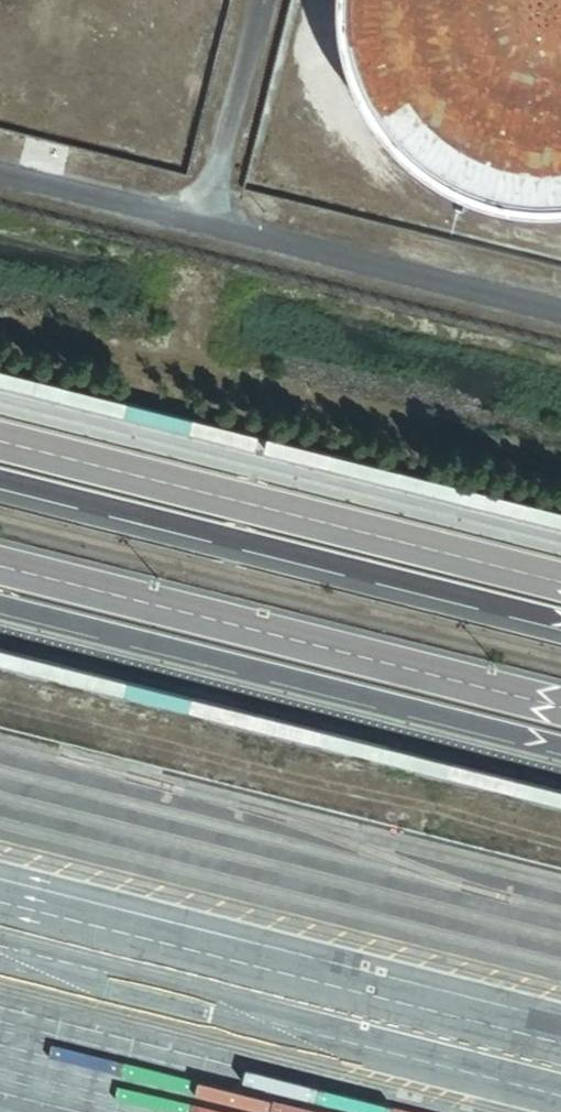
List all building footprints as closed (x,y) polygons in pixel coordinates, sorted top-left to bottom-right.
[(349,10),(349,29),(352,50),(356,68),(363,89),(370,105),(381,124),(392,139),(406,156),(422,171),(436,182),(454,194),(471,202),(491,210),(512,216),(533,219),(551,220),(560,220),(560,0),(349,0),(349,10)]
